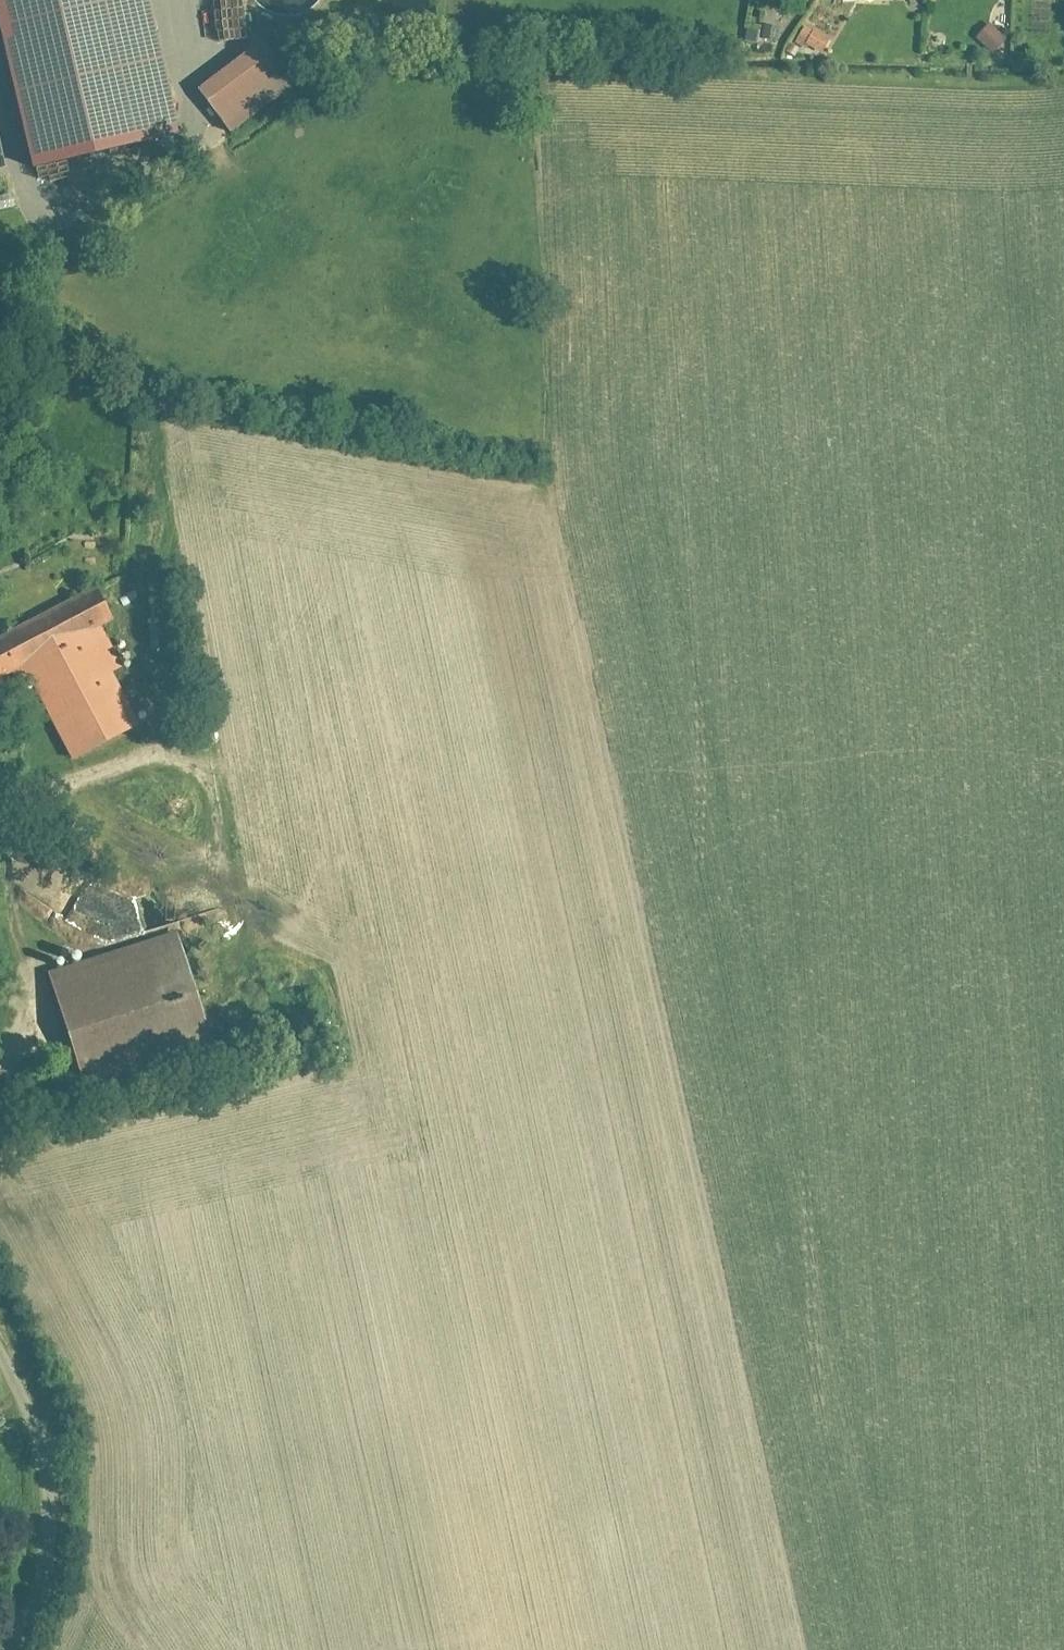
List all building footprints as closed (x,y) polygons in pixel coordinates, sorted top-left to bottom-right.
[(53,154),(176,129),(168,87),(162,88),(144,0),(30,0),(32,12),(82,2),(102,100),(46,111),(33,42),(0,49),(0,180),(8,221),(64,210),(53,154)] [(263,2),(275,9),(286,11),(300,9),(313,2),(315,0),(261,0),(263,2)] [(255,37),(198,79),(222,112),(280,70),(255,37)] [(71,757),(135,723),(90,638),(110,628),(88,586),(0,633),(0,686),(26,672),(71,757)] [(47,974),(77,1089),(203,1057),(173,942),(47,974)]
